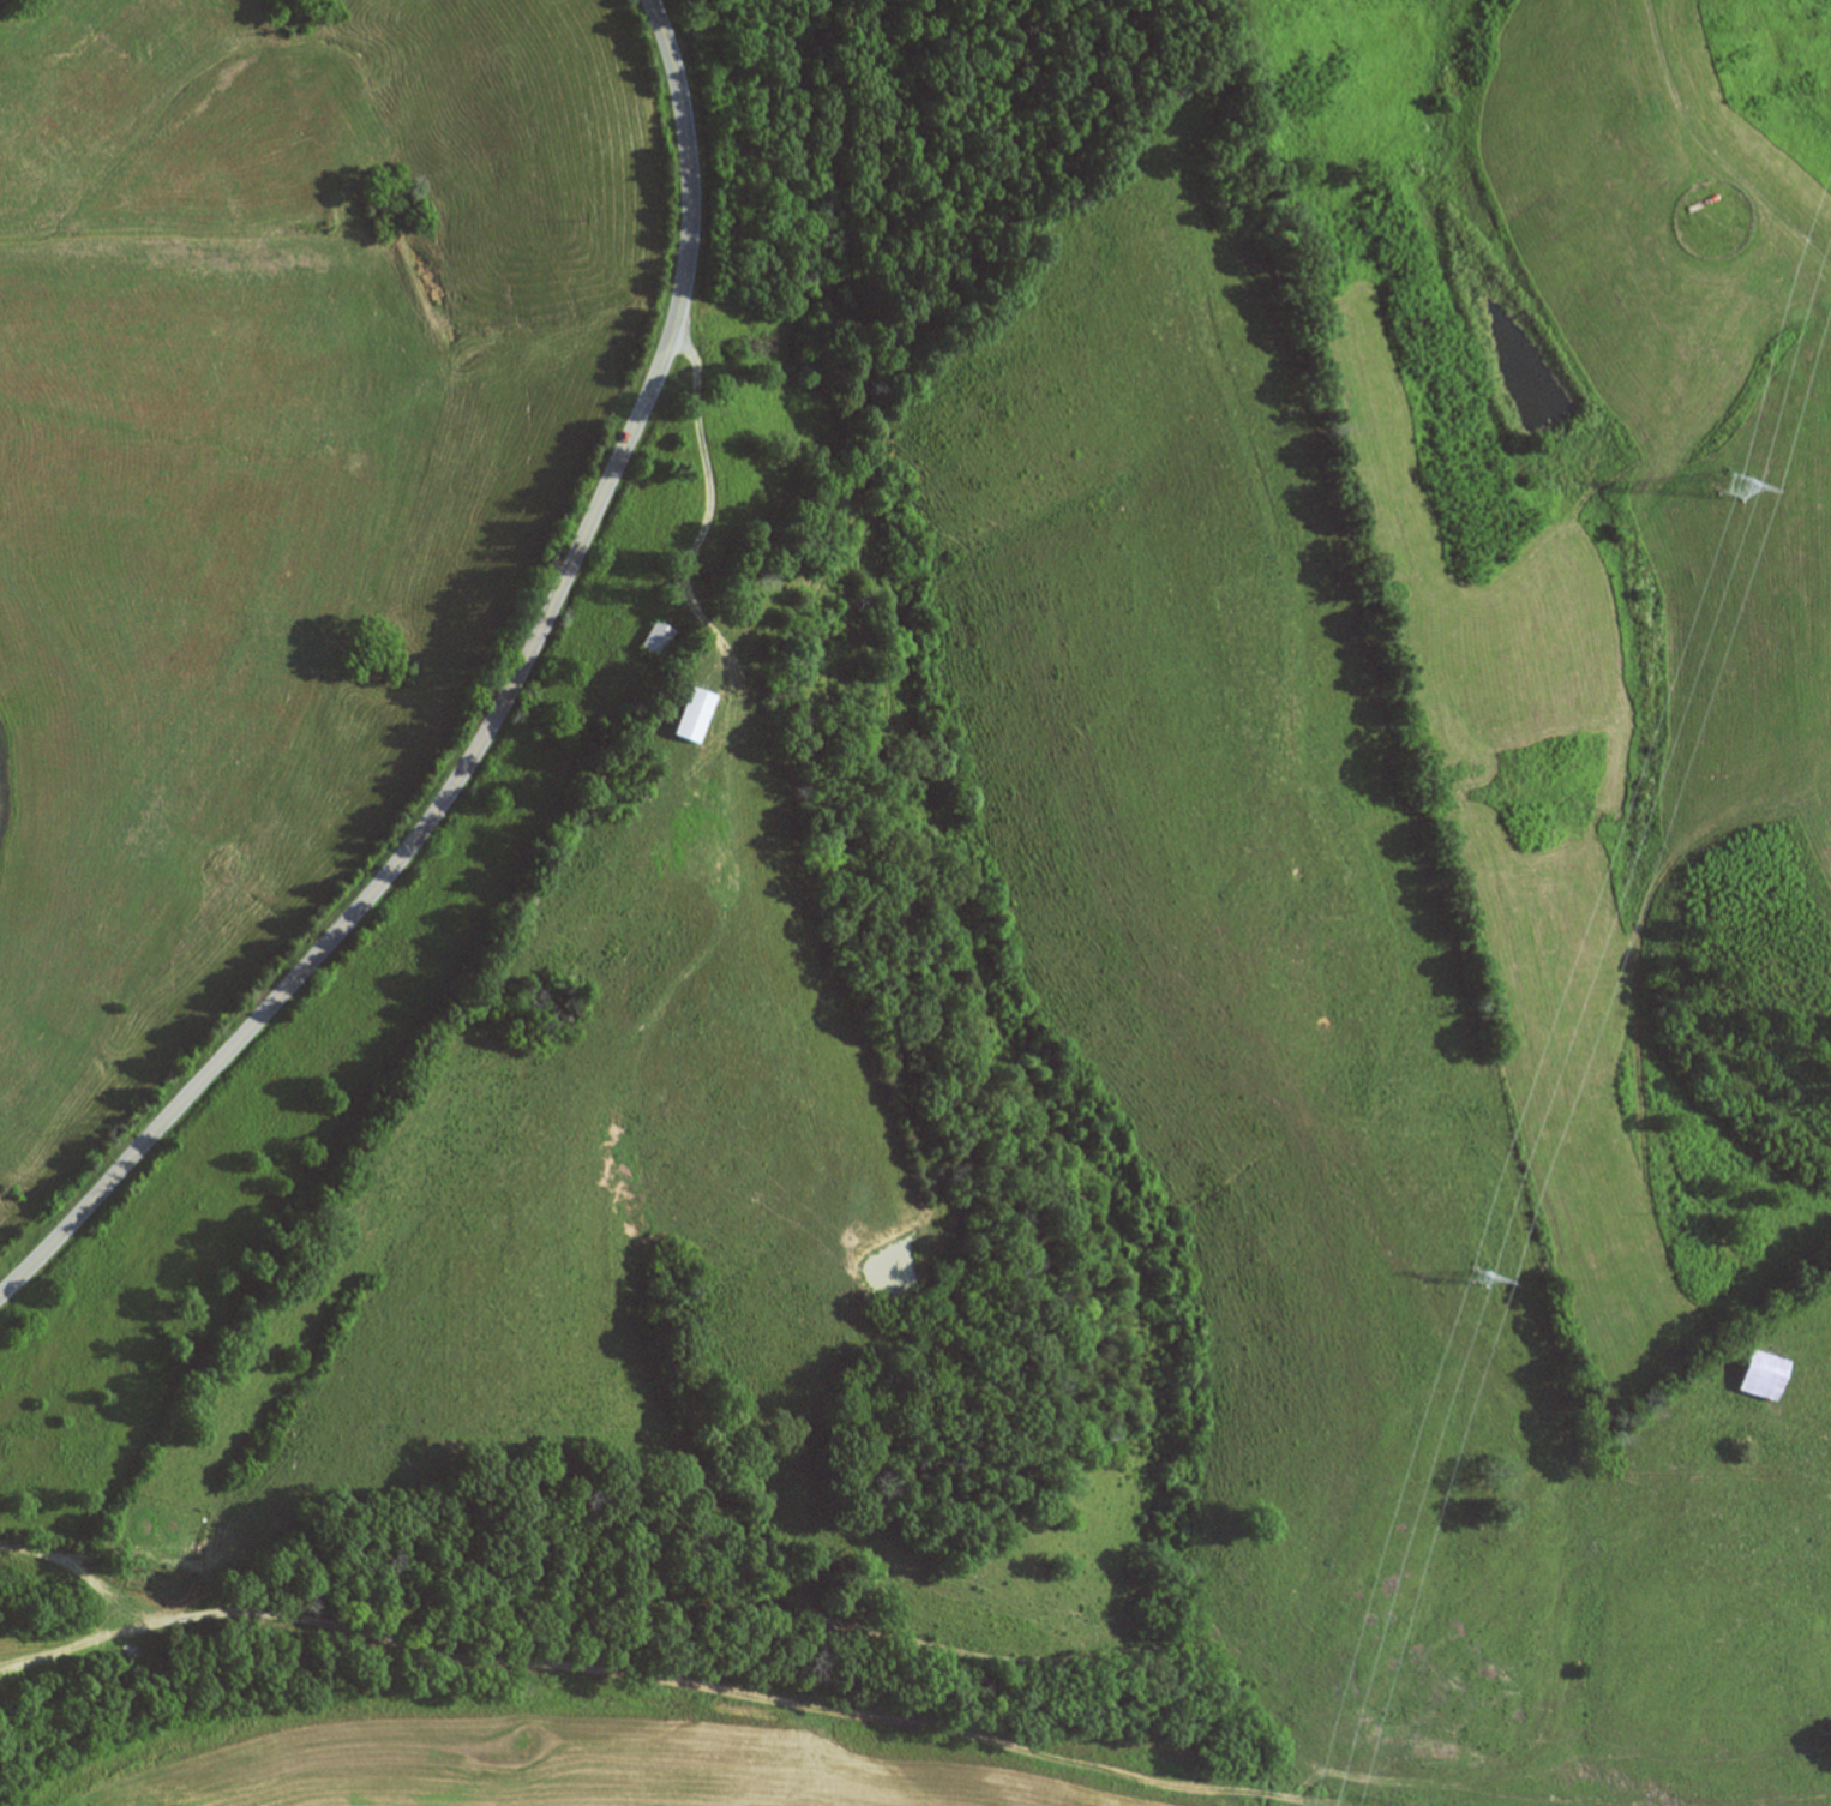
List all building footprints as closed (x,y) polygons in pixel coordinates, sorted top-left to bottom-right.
[(680,631),(657,619),(642,649),(664,661),(680,631)] [(676,736),(701,745),(718,696),(693,687),(676,736)] [(1743,1392),(1782,1402),(1794,1359),(1755,1349),(1743,1392)]
